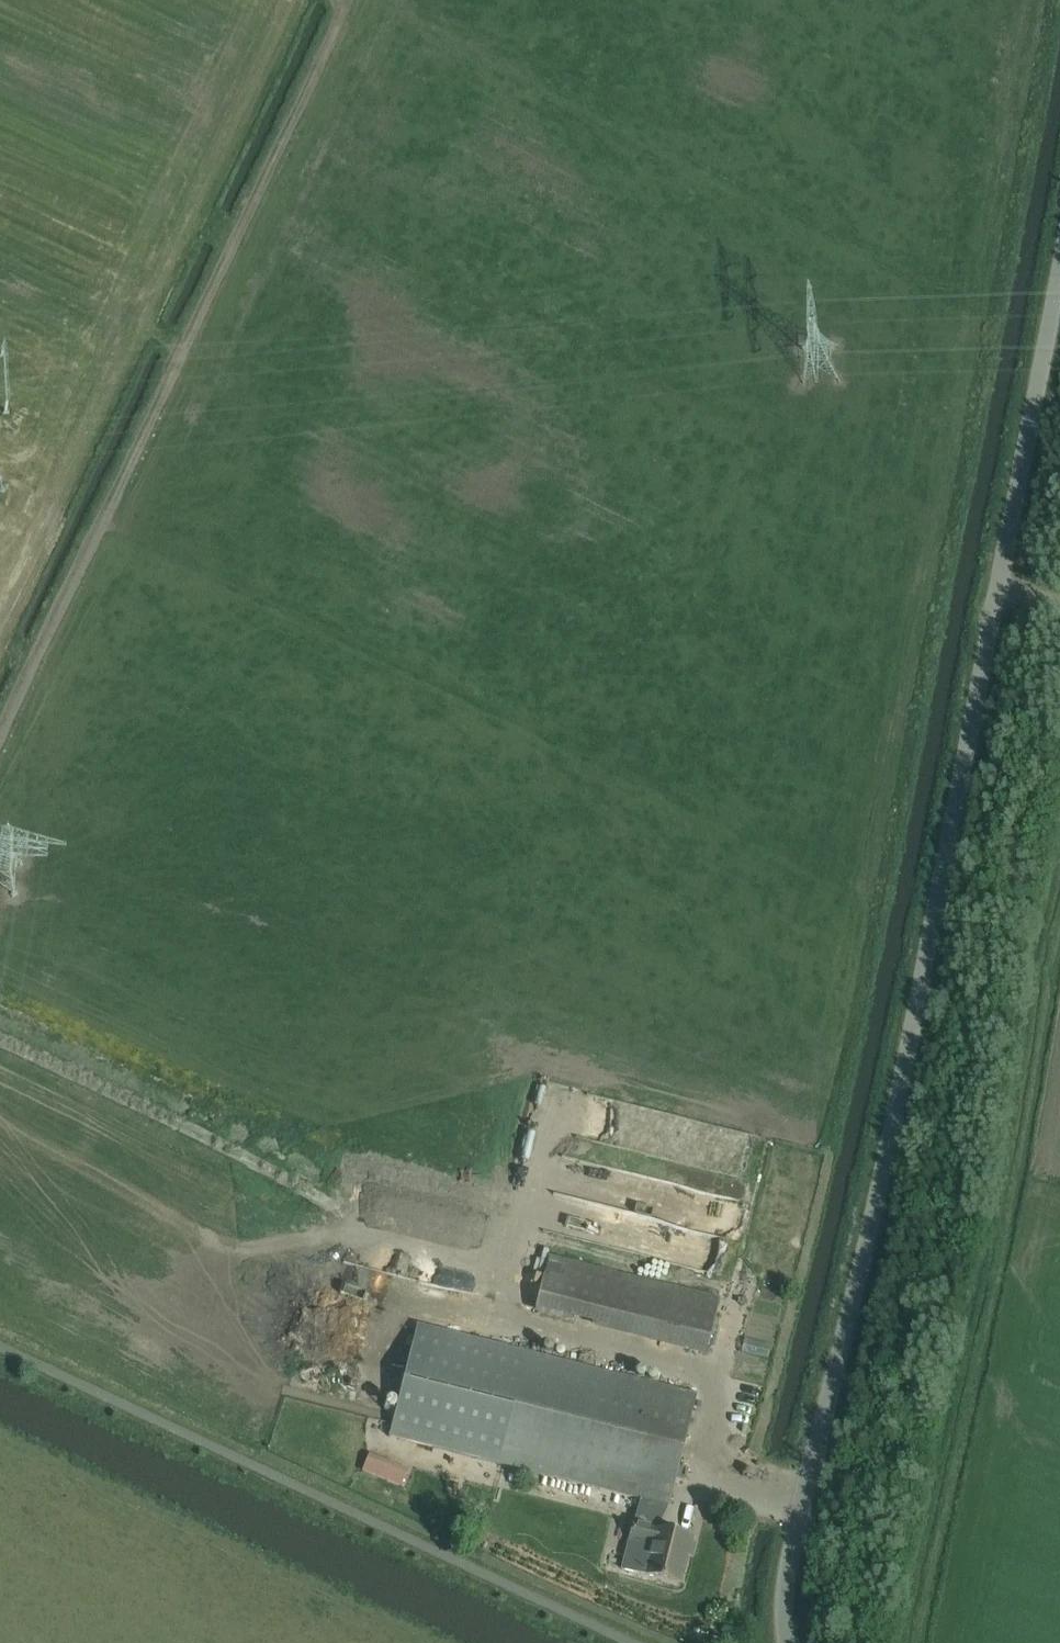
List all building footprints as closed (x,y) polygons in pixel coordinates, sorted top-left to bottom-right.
[(706,1210),(704,1220),(737,1226),(739,1216),(706,1210)] [(548,1254),(535,1306),(706,1351),(719,1299),(548,1254)] [(388,1436),(667,1505),(695,1394),(416,1324),(397,1400),(387,1397),(383,1410),(394,1413),(388,1436)] [(628,1540),(621,1569),(644,1575),(678,1583),(689,1538),(651,1529),(651,1526),(633,1522),(628,1540)]
